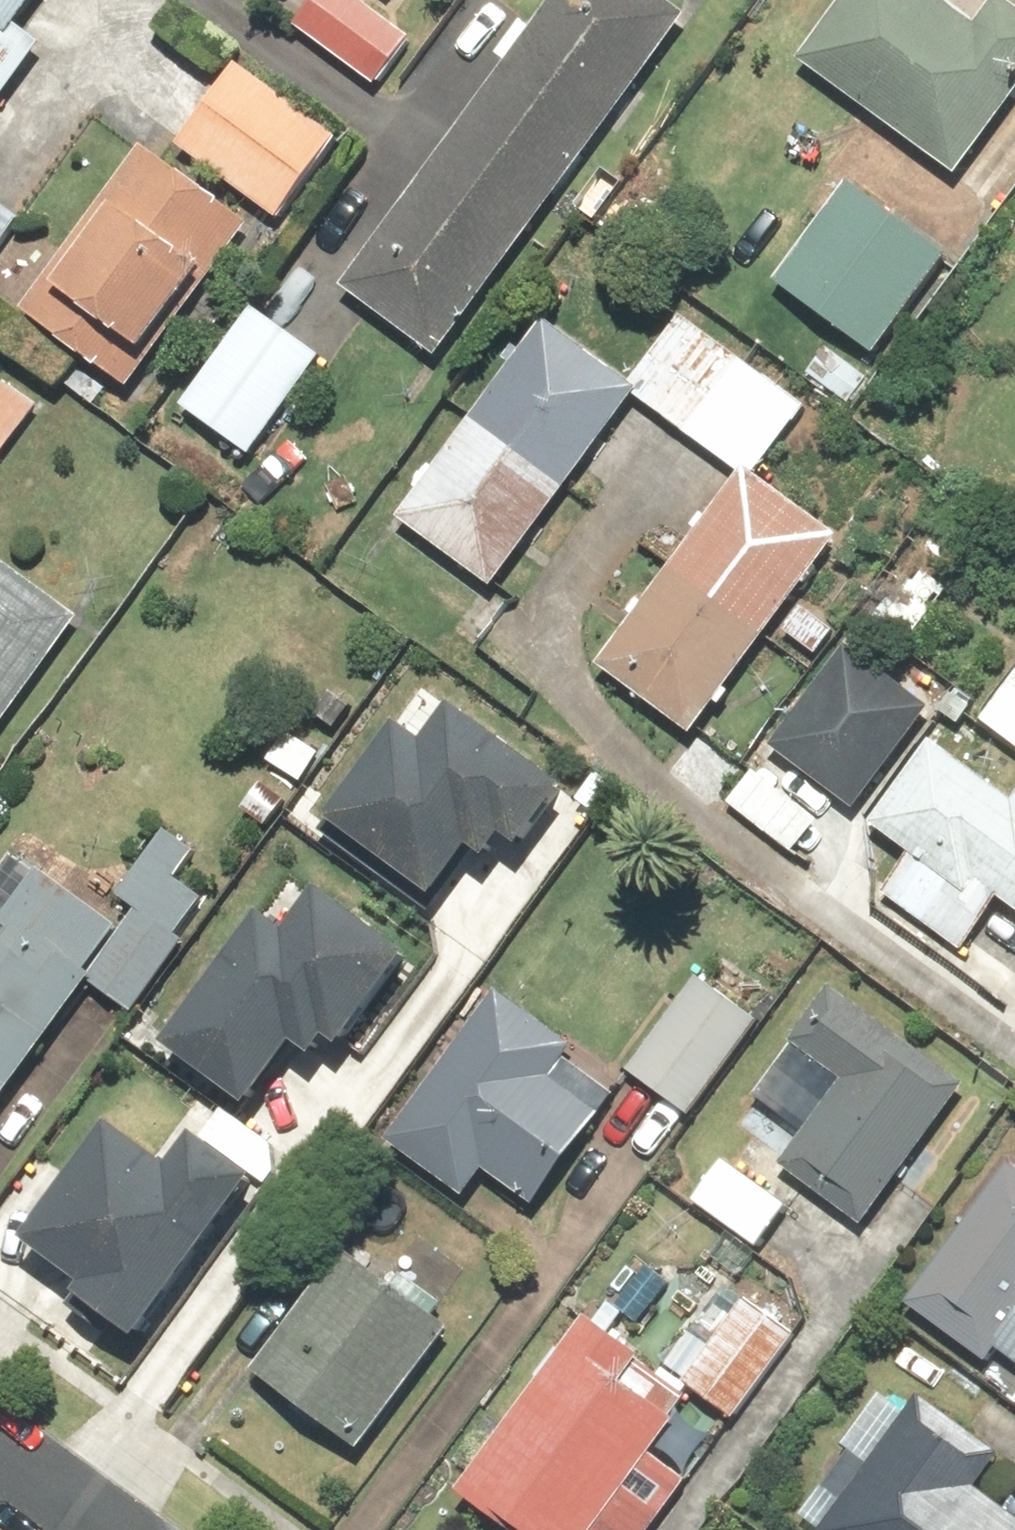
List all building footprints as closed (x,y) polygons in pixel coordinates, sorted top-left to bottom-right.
[(37,50),(12,32),(35,0),(0,0),(0,101),(37,50)] [(288,28),(369,91),(405,45),(349,0),(309,0),(288,28)] [(681,20),(653,0),(550,0),(526,32),(515,24),(493,55),(504,63),(334,296),(428,366),(681,20)] [(792,65),(954,186),(1014,104),(1014,19),(991,2),(972,27),(936,0),(840,0),(792,65)] [(234,63),(171,148),(273,224),(336,139),(234,63)] [(247,227),(139,147),(18,312),(70,350),(86,329),(134,365),(177,305),(185,311),(247,227)] [(938,258),(847,194),(776,294),(799,310),(783,333),(808,351),(822,331),(865,361),(938,258)] [(18,227),(0,214),(0,252),(18,227)] [(318,365),(248,310),(172,409),(241,463),(318,365)] [(625,391),(538,327),(431,473),(423,468),(408,489),(415,495),(392,527),(487,597),(631,402),(738,481),(594,675),(688,744),(844,531),(758,467),(800,409),(678,319),(625,391)] [(0,381),(0,459),(37,406),(0,381)] [(85,623),(0,560),(0,739),(85,623)] [(838,647),(761,756),(850,819),(927,709),(838,647)] [(979,732),(1014,758),(1014,681),(979,732)] [(230,812),(262,836),(356,709),(324,685),(230,812)] [(510,859),(554,799),(443,716),(412,758),(387,740),(320,830),(424,906),(460,857),(476,868),(492,846),(510,859)] [(876,899),(959,957),(995,905),(1014,919),(1014,798),(1006,811),(919,750),(862,831),(903,860),(876,899)] [(749,774),(723,811),(788,856),(813,820),(749,774)] [(7,858),(0,867),(0,1107),(85,991),(125,1021),(211,905),(179,882),(195,859),(163,835),(114,902),(124,909),(108,932),(7,858)] [(322,1045),(335,1054),(403,962),(312,895),(277,944),(250,924),(152,1057),(236,1119),(284,1055),(304,1070),(322,1045)] [(685,1124),(758,1024),(693,976),(619,1075),(685,1124)] [(529,1215),(613,1102),(560,1063),(568,1052),(493,996),(385,1142),(461,1198),(477,1176),(529,1215)] [(859,1230),(958,1096),(831,1002),(792,1055),(834,1085),(773,1167),(859,1230)] [(72,1289),(58,1308),(122,1354),(244,1189),(185,1145),(159,1180),(98,1135),(15,1248),(72,1289)] [(720,1159),(686,1206),(752,1255),(786,1208),(720,1159)] [(1005,1172),(899,1315),(981,1374),(994,1356),(1014,1371),(1014,1180),(1005,1172)] [(333,1258),(244,1379),(354,1461),(445,1338),(425,1323),(437,1307),(399,1279),(385,1297),(333,1258)] [(738,1303),(676,1387),(729,1427),(791,1343),(738,1303)] [(683,1404),(580,1327),(455,1497),(499,1529),(654,1529),(683,1491),(641,1461),(683,1404)] [(970,1492),(996,1458),(893,1382),(817,1486),(839,1501),(818,1529),(1014,1529),(1014,1525),(970,1492)]
